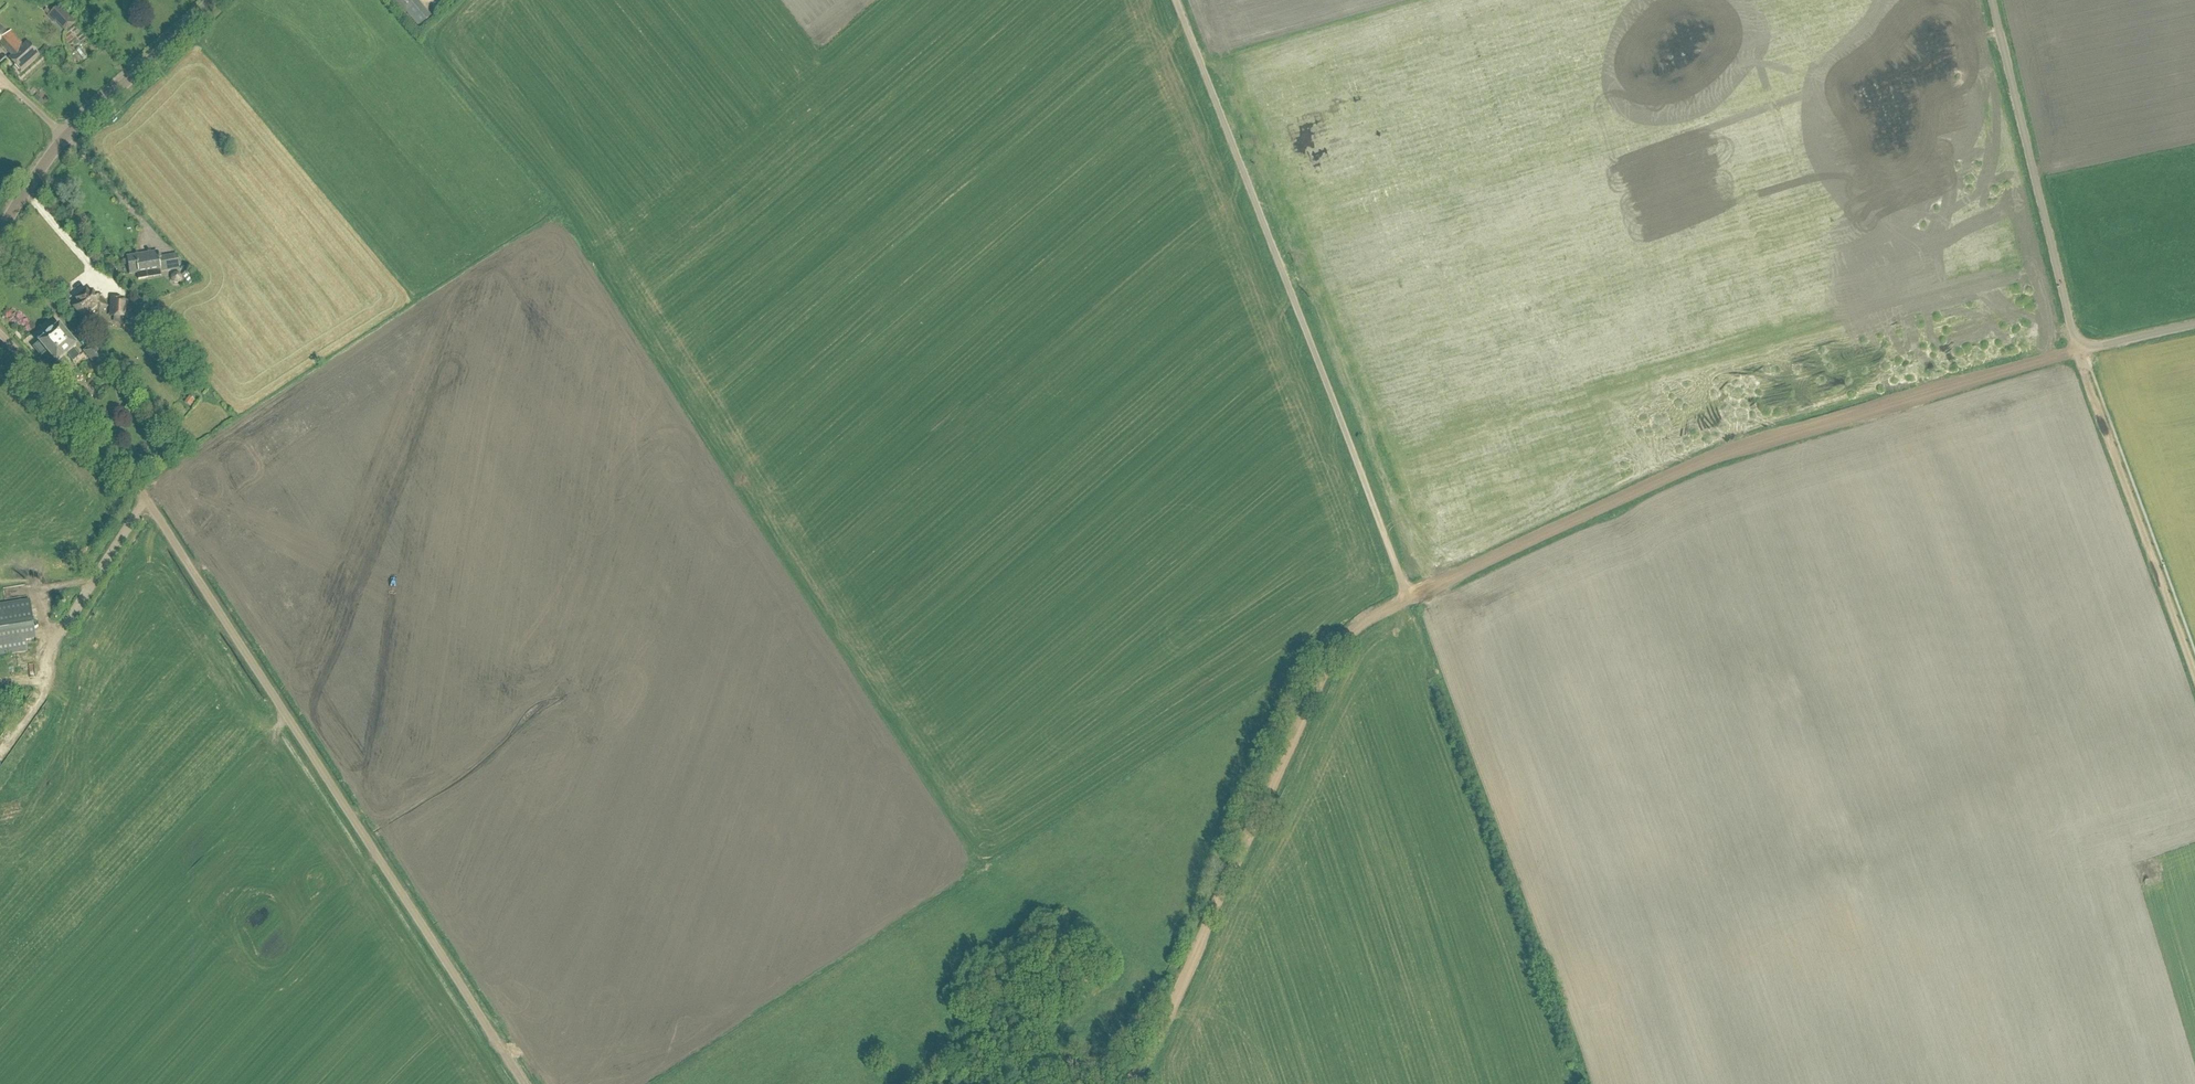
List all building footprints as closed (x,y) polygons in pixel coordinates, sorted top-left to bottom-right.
[(419,28),(431,17),(416,0),(394,0),(419,28)] [(48,16),(55,24),(57,22),(66,32),(76,22),(59,7),(55,10),(48,16)] [(12,57),(9,60),(21,74),(40,57),(26,41),(23,44),(22,44),(12,32),(10,34),(6,29),(3,31),(0,27),(0,43),(12,57)] [(126,257),(126,258),(127,264),(129,277),(137,275),(146,273),(147,273),(160,271),(160,273),(160,274),(169,272),(169,271),(166,257),(157,259),(156,252),(126,257)] [(188,271),(182,276),(190,285),(196,280),(188,271)] [(179,274),(175,273),(171,276),(171,281),(174,284),(178,284),(181,281),(182,277),(179,274)] [(70,306),(84,323),(97,312),(100,315),(107,310),(96,297),(94,299),(88,291),(70,306)] [(111,299),(110,318),(128,319),(129,303),(123,303),(123,299),(111,299)] [(73,363),(80,357),(74,351),(76,348),(59,328),(33,350),(40,358),(46,353),(56,365),(67,356),(73,363)] [(140,339),(158,360),(165,354),(147,333),(140,339)] [(84,353),(98,370),(107,362),(92,345),(84,353)] [(191,408),(196,401),(189,397),(185,404),(191,408)] [(58,597),(55,605),(61,607),(64,600),(58,597)] [(27,652),(25,641),(34,639),(28,600),(0,605),(0,656),(27,652)] [(1365,646),(1368,658),(1380,655),(1376,642),(1365,646)]
